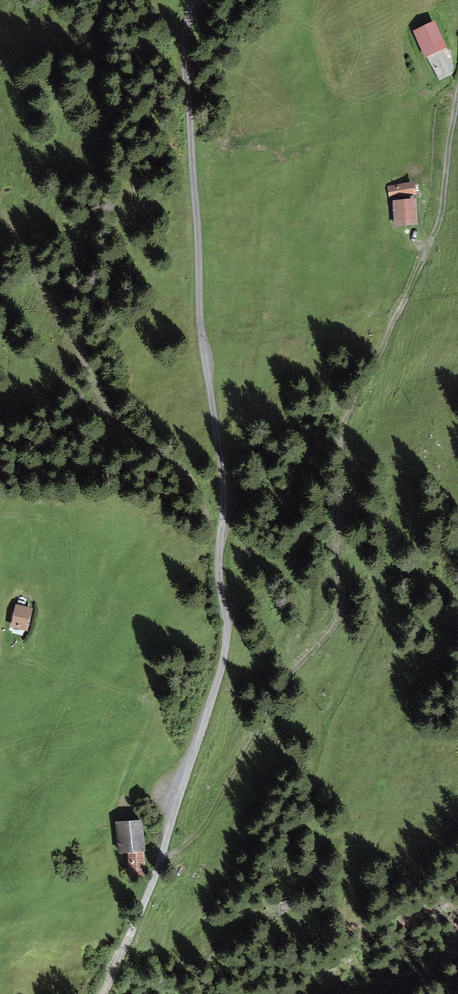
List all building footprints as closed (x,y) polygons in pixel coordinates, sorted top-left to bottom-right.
[(434,20),(412,30),(425,57),(447,46),(434,20)] [(426,58),(439,80),(452,73),(439,50),(426,58)] [(416,194),(414,181),(387,186),(389,199),(416,194)] [(414,198),(392,199),(394,226),(416,224),(414,198)] [(32,612),(15,608),(9,630),(26,634),(32,612)] [(143,824),(116,825),(118,854),(128,854),(130,880),(146,879),(143,824)]
